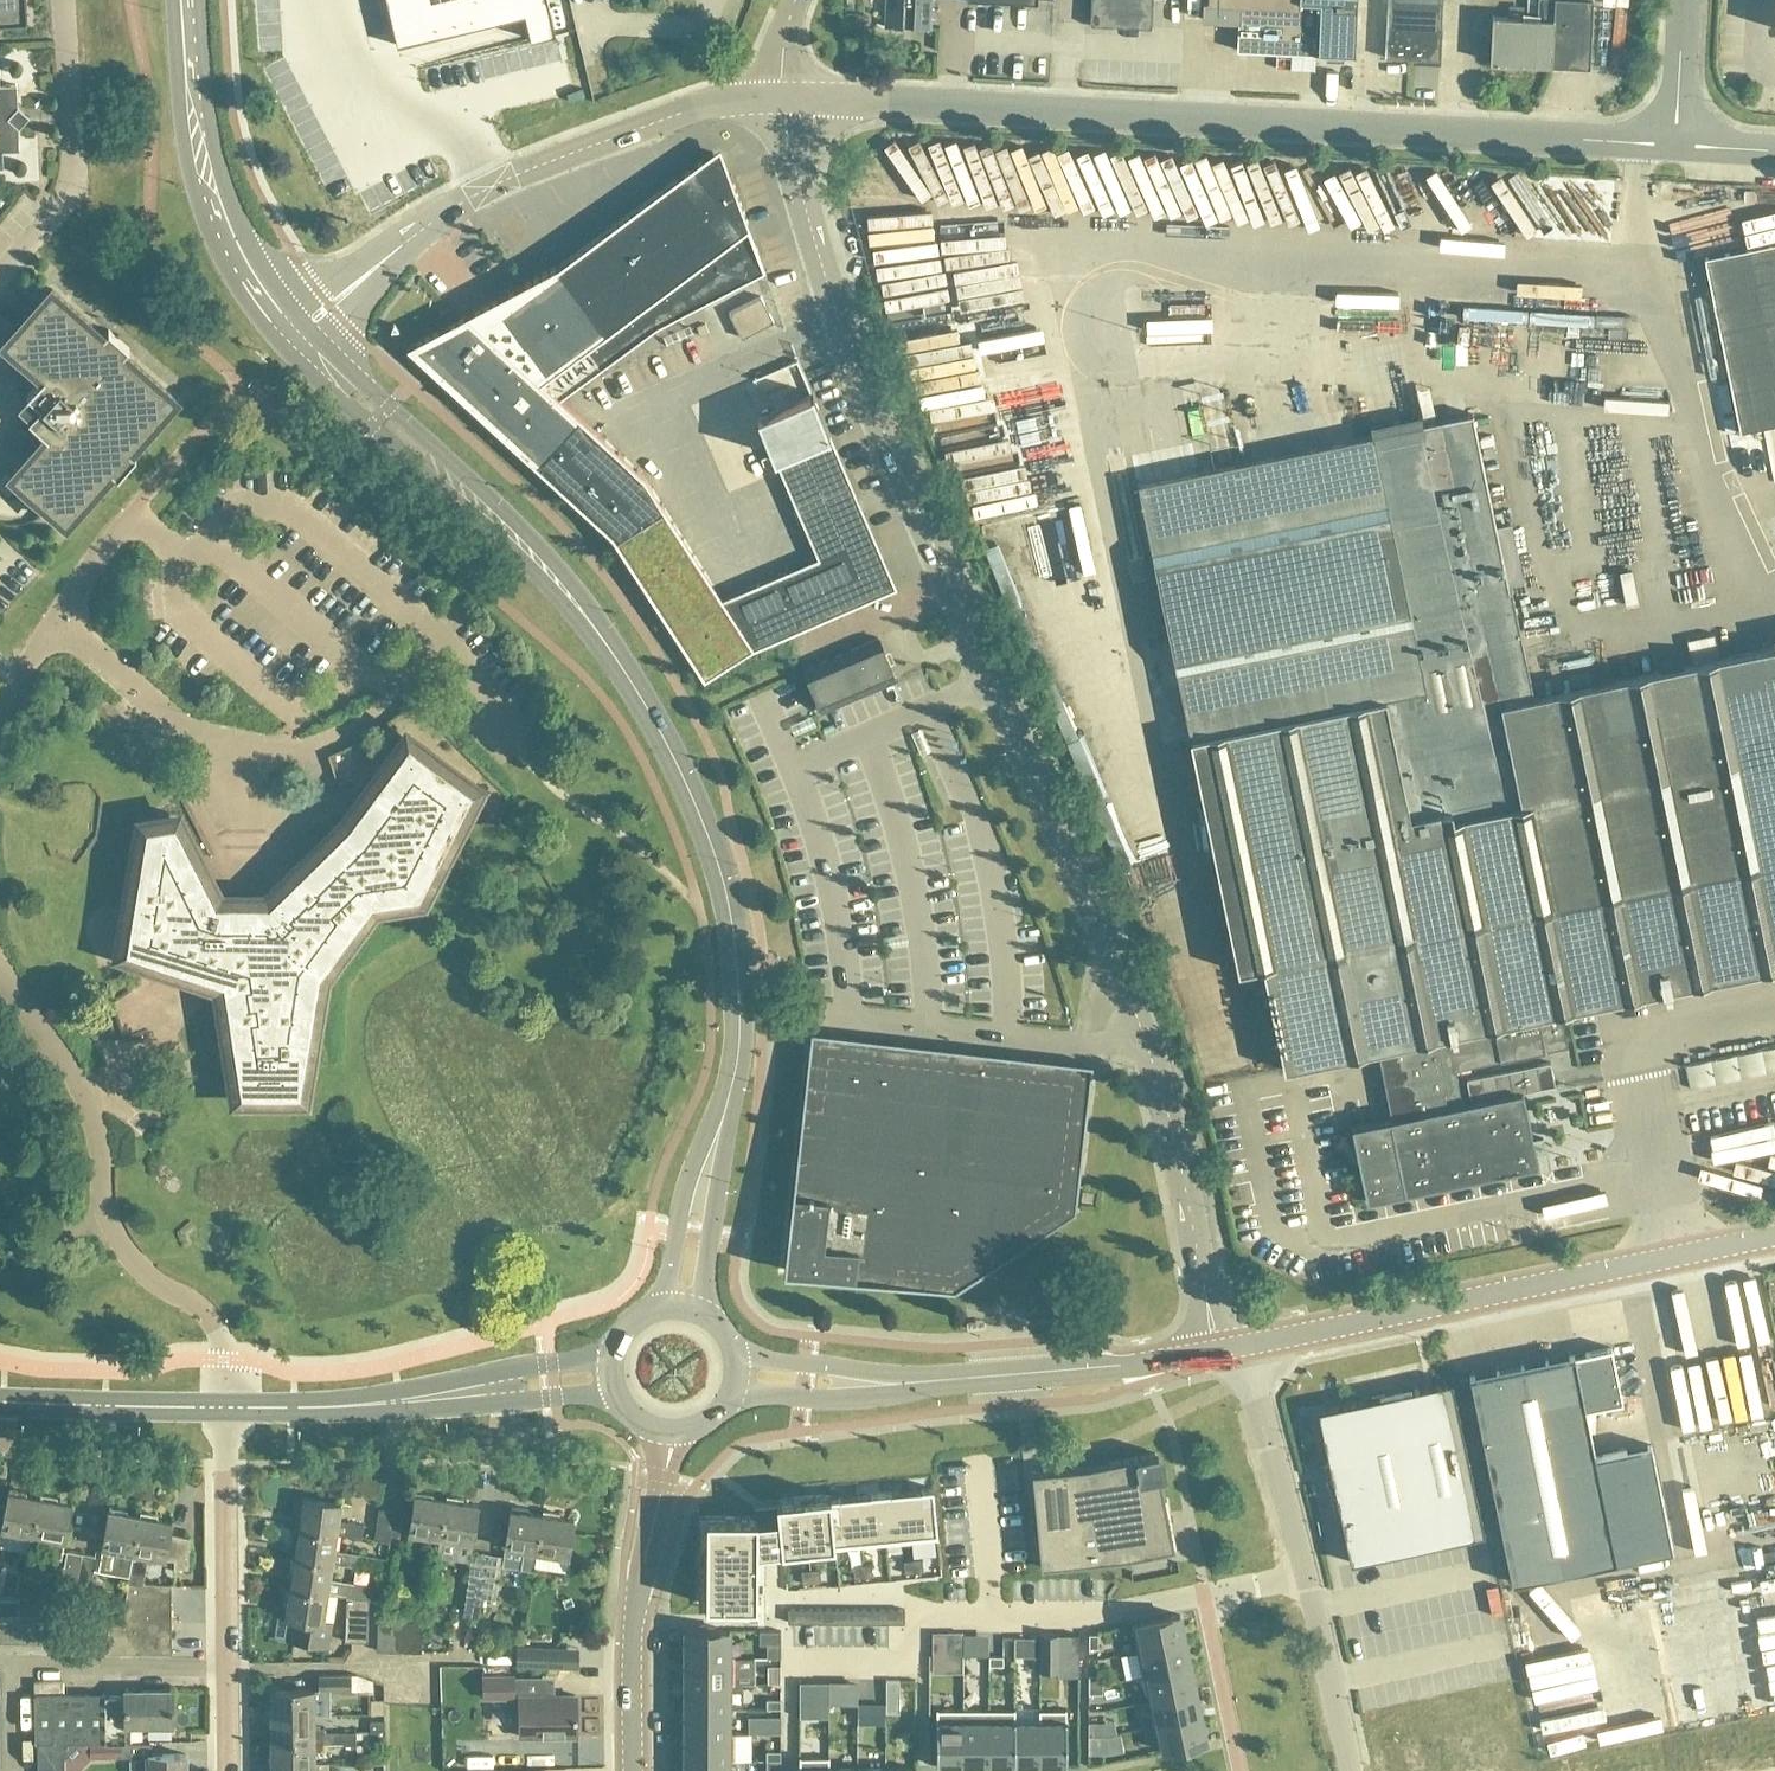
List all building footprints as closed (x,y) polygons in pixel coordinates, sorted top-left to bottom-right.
[(28,20),(26,0),(0,0),(0,22),(28,20)] [(395,33),(398,46),(525,15),(531,41),(555,35),(556,35),(548,0),(387,0),(395,33)] [(935,0),(887,0),(885,26),(933,29),(935,0)] [(1092,25),(1154,27),(1155,0),(1093,0),(1092,25)] [(1300,0),(1209,0),(1209,2),(1203,1),(1202,20),(1239,22),(1239,28),(1252,28),(1254,4),(1299,5),(1300,0)] [(1320,50),(1326,51),(1326,56),(1344,57),(1345,52),(1356,53),(1359,0),(1329,0),(1329,1),(1316,0),(1300,0),(1299,5),(1254,4),(1252,28),(1239,28),(1238,48),(1320,53),(1320,50)] [(1444,0),(1391,0),(1388,57),(1442,60),(1444,0)] [(1594,0),(1540,0),(1540,18),(1495,15),(1493,62),(1591,67),(1594,0)] [(1008,6),(1007,36),(1049,37),(1049,7),(1008,6)] [(1316,69),(1317,53),(1278,51),(1277,67),(1316,69)] [(4,169),(4,152),(20,152),(19,129),(20,128),(14,123),(13,123),(12,114),(14,114),(19,108),(18,108),(17,85),(1,86),(0,73),(0,169),(4,169)] [(991,208),(1004,202),(980,141),(967,147),(991,208)] [(720,147),(557,266),(407,347),(612,535),(704,682),(754,650),(809,626),(786,572),(722,600),(643,475),(560,398),(656,328),(766,272),(720,147)] [(1705,259),(1715,303),(1704,305),(1706,321),(1718,318),(1742,431),(1774,425),(1774,244),(1705,259)] [(960,278),(894,280),(895,297),(961,295),(960,278)] [(1051,282),(985,292),(1011,466),(1000,468),(1003,488),(1066,479),(1063,456),(1076,454),(1051,282)] [(13,476),(66,523),(112,471),(117,475),(117,476),(136,456),(135,455),(135,456),(130,452),(176,400),(125,353),(129,348),(129,349),(130,348),(110,330),(109,330),(109,331),(105,335),(53,289),(5,343),(44,378),(28,396),(29,397),(42,408),(31,419),(30,419),(30,420),(48,437),(41,445),(34,438),(19,455),(26,462),(13,476)] [(730,312),(743,337),(774,321),(761,296),(730,312)] [(1211,405),(1230,398),(1223,381),(1205,388),(1211,405)] [(813,395),(757,419),(776,462),(831,438),(813,395)] [(1191,741),(1239,974),(1264,968),(1285,1071),(1378,1052),(1393,1121),(1353,1129),(1368,1202),(1538,1167),(1523,1095),(1540,1092),(1540,1089),(1555,1085),(1550,1065),(1469,1082),(1474,1105),(1463,1107),(1455,1073),(1544,1054),(1542,1044),(1541,1037),(1539,1029),(1537,1019),(1561,1014),(1774,970),(1774,648),(1533,697),(1509,582),(1523,579),(1511,523),(1497,526),(1474,414),(1420,426),(1138,484),(1191,741)] [(1058,536),(1068,525),(1056,515),(1046,526),(1058,536)] [(1615,586),(1630,585),(1629,564),(1614,564),(1615,586)] [(896,680),(879,639),(805,670),(822,712),(896,680)] [(469,731),(477,715),(466,709),(457,724),(469,731)] [(128,909),(120,956),(140,962),(179,976),(214,986),(219,988),(236,1100),(306,1100),(326,975),(376,907),(425,900),(465,821),(481,788),(407,733),(343,821),(265,897),(261,893),(243,892),(224,892),(223,898),(180,814),(154,818),(154,819),(141,821),(128,909)] [(1561,1014),(1537,1019),(1539,1029),(1563,1024),(1561,1014)] [(1563,1024),(1539,1029),(1541,1037),(1565,1032),(1563,1024)] [(1005,1054),(818,1032),(812,1032),(808,1059),(809,1059),(784,1270),(815,1274),(815,1275),(955,1292),(1076,1212),(1092,1076),(1093,1064),(1005,1054)] [(1566,1039),(1565,1032),(1541,1037),(1542,1044),(1566,1039)] [(1569,1049),(1566,1039),(1542,1044),(1544,1054),(1569,1049)] [(1586,1409),(1624,1401),(1613,1348),(1471,1377),(1513,1583),(1673,1548),(1652,1446),(1596,1457),(1586,1409)] [(1460,1540),(1484,1535),(1453,1383),(1365,1400),(1365,1403),(1321,1412),(1330,1456),(1328,1456),(1329,1464),(1324,1465),(1325,1467),(1332,1465),(1335,1479),(1332,1480),(1340,1519),(1341,1518),(1351,1563),(1460,1540)] [(1175,1549),(1176,1548),(1169,1514),(1164,1487),(1159,1453),(1089,1468),(1033,1472),(1041,1560),(1042,1567),(1090,1562),(1125,1559),(1129,1558),(1175,1549)] [(1768,1485),(1774,1484),(1774,1454),(1732,1459),(1736,1489),(1747,1488),(1749,1501),(1769,1499),(1768,1485)] [(41,1497),(26,1494),(27,1490),(11,1487),(7,1507),(0,1505),(0,1541),(0,1540),(1,1540),(4,1528),(34,1534),(41,1497)] [(769,1540),(770,1546),(781,1545),(782,1549),(834,1544),(834,1549),(938,1539),(933,1488),(832,1498),(832,1494),(778,1499),(779,1508),(758,1510),(757,1517),(706,1516),(706,1604),(757,1605),(757,1540),(769,1540)] [(442,1536),(448,1499),(434,1497),(434,1493),(418,1490),(412,1531),(442,1536)] [(42,1493),(41,1497),(34,1534),(51,1538),(48,1555),(63,1559),(65,1540),(67,1540),(73,1502),(59,1500),(59,1496),(42,1493)] [(465,1497),(449,1494),(448,1499),(442,1536),(474,1541),(481,1504),(465,1501),(465,1497)] [(364,1524),(340,1522),(343,1502),(300,1496),(298,1511),(302,1512),(301,1527),(339,1532),(338,1535),(362,1538),(364,1524)] [(536,1551),(539,1552),(546,1513),(528,1511),(529,1507),(512,1504),(506,1546),(524,1549),(520,1568),(533,1570),(536,1551)] [(116,1573),(130,1576),(131,1576),(142,1515),(126,1512),(127,1508),(111,1505),(104,1547),(121,1550),(116,1573)] [(379,1509),(374,1540),(390,1542),(395,1511),(379,1509)] [(577,1518),(560,1516),(561,1512),(546,1509),(546,1513),(539,1552),(570,1557),(577,1518)] [(129,1583),(143,1584),(149,1556),(175,1560),(174,1568),(190,1569),(190,1537),(170,1534),(173,1521),(158,1518),(158,1514),(143,1511),(142,1515),(131,1576),(130,1576),(129,1582),(129,1583)] [(339,1532),(301,1527),(296,1526),(294,1542),(298,1543),(296,1556),(334,1562),(334,1564),(357,1568),(359,1554),(336,1550),(338,1535),(339,1532)] [(77,1584),(83,1553),(67,1550),(64,1566),(59,1566),(55,1594),(75,1598),(77,1584)] [(465,1596),(481,1599),(488,1555),(472,1552),(465,1596)] [(97,1556),(83,1553),(77,1584),(92,1586),(97,1556)] [(488,1555),(481,1599),(495,1601),(502,1557),(488,1555)] [(332,1578),(334,1564),(334,1562),(296,1556),(292,1556),(289,1571),(294,1572),(292,1585),(330,1590),(353,1594),(355,1582),(332,1578)] [(924,1558),(915,1559),(916,1572),(925,1572),(924,1558)] [(907,1573),(916,1572),(915,1559),(906,1559),(907,1573)] [(856,1577),(865,1577),(864,1563),(855,1564),(856,1577)] [(874,1576),(873,1563),(864,1563),(865,1577),(874,1576)] [(813,1582),(822,1581),(821,1567),(812,1568),(813,1582)] [(803,1569),(804,1582),(813,1582),(812,1568),(803,1569)] [(172,1584),(143,1584),(129,1583),(126,1601),(126,1618),(96,1617),(95,1645),(108,1645),(108,1651),(172,1652),(172,1584)] [(330,1590),(292,1585),(292,1586),(287,1585),(285,1601),(289,1602),(287,1616),(297,1617),(294,1638),(331,1644),(334,1621),(326,1619),(330,1590)] [(353,1598),(353,1596),(347,1596),(345,1642),(368,1642),(369,1599),(353,1598)] [(797,1623),(797,1609),(788,1608),(788,1623),(797,1623)] [(806,1623),(806,1609),(797,1609),(797,1623),(806,1623)] [(815,1623),(815,1609),(806,1609),(806,1623),(815,1623)] [(815,1609),(815,1623),(824,1623),(824,1609),(815,1609)] [(824,1609),(824,1623),(833,1623),(833,1609),(824,1609)] [(842,1609),(833,1609),(833,1623),(842,1623),(842,1609)] [(842,1623),(851,1623),(851,1609),(842,1609),(842,1623)] [(860,1609),(851,1609),(851,1623),(860,1623),(860,1609)] [(869,1623),(869,1609),(860,1609),(860,1623),(869,1623)] [(878,1623),(878,1609),(869,1609),(869,1623),(878,1623)] [(887,1609),(878,1609),(878,1623),(887,1623),(887,1609)] [(887,1609),(887,1623),(896,1623),(896,1609),(887,1609)] [(905,1623),(905,1609),(896,1609),(896,1623),(905,1623)] [(9,1642),(9,1615),(0,1615),(0,1642),(9,1642)] [(23,1643),(23,1615),(9,1615),(9,1642),(23,1643)] [(23,1615),(23,1643),(38,1643),(38,1616),(23,1615)] [(1132,1625),(1137,1651),(1186,1641),(1180,1615),(1132,1625)] [(38,1616),(38,1643),(52,1644),(53,1616),(38,1616)] [(53,1616),(52,1644),(67,1644),(67,1616),(53,1616)] [(67,1616),(67,1644),(81,1644),(82,1617),(78,1617),(70,1616),(67,1616)] [(82,1617),(81,1644),(95,1645),(96,1617),(82,1617)] [(377,1649),(392,1649),(394,1620),(379,1619),(377,1649)] [(410,1620),(394,1620),(392,1649),(407,1650),(410,1620)] [(423,1620),(410,1620),(407,1650),(422,1650),(423,1620)] [(729,1630),(686,1630),(686,1656),(729,1656),(729,1630)] [(947,1633),(947,1657),(963,1657),(963,1633),(947,1633)] [(1059,1672),(1060,1634),(1041,1634),(1041,1656),(1041,1665),(1041,1672),(1059,1672)] [(1090,1634),(1090,1648),(1099,1648),(1099,1634),(1090,1634)] [(964,1637),(964,1657),(975,1657),(975,1637),(964,1637)] [(1024,1638),(1015,1638),(1015,1657),(1025,1657),(1024,1638)] [(1536,1685),(1598,1673),(1591,1638),(1529,1650),(1536,1685)] [(1191,1666),(1186,1641),(1137,1651),(1143,1676),(1191,1666)] [(553,1648),(542,1648),(518,1648),(517,1667),(552,1668),(553,1648)] [(767,1648),(767,1657),(781,1657),(781,1648),(767,1648)] [(729,1656),(686,1656),(686,1684),(729,1684),(735,1684),(735,1656),(729,1656)] [(1004,1666),(1004,1657),(990,1657),(990,1666),(1004,1666)] [(1196,1691),(1191,1666),(1143,1676),(1148,1701),(1196,1691)] [(272,1689),(272,1705),(269,1705),(269,1715),(316,1715),(316,1702),(330,1702),(330,1689),(354,1689),(354,1675),(354,1674),(321,1674),(321,1689),(272,1689)] [(1104,1684),(1104,1674),(1090,1674),(1090,1684),(1104,1684)] [(358,1675),(354,1675),(354,1689),(354,1691),(373,1690),(374,1682),(358,1675)] [(514,1675),(481,1676),(482,1700),(515,1700),(514,1675)] [(1609,1677),(1545,1686),(1549,1711),(1612,1703),(1609,1677)] [(900,1681),(886,1681),(886,1714),(900,1714),(900,1681)] [(729,1684),(686,1684),(686,1708),(729,1708),(729,1684)] [(1104,1684),(1090,1684),(1090,1693),(1104,1693),(1104,1684)] [(842,1705),(857,1705),(858,1685),(843,1685),(842,1705)] [(106,1693),(105,1693),(105,1742),(123,1742),(131,1742),(131,1725),(173,1724),(172,1690),(125,1689),(125,1695),(106,1695),(106,1693)] [(1196,1691),(1148,1701),(1153,1726),(1201,1716),(1196,1691)] [(35,1743),(38,1744),(38,1752),(64,1751),(64,1743),(92,1743),(105,1742),(105,1693),(34,1694),(35,1743)] [(522,1694),(521,1735),(579,1735),(578,1695),(522,1694)] [(767,1700),(767,1709),(781,1709),(781,1700),(767,1700)] [(873,1723),(886,1722),(886,1706),(872,1706),(873,1723)] [(805,1707),(805,1717),(829,1716),(829,1707),(805,1707)] [(729,1708),(686,1708),(685,1733),(729,1733),(729,1708)] [(938,1765),(963,1765),(964,1710),(938,1710),(938,1709),(937,1709),(937,1766),(938,1766),(938,1765)] [(1014,1766),(1015,1766),(1015,1709),(1014,1709),(1014,1710),(989,1710),(989,1765),(1014,1765),(1014,1766)] [(1016,1709),(1015,1709),(1015,1766),(1016,1766),(1016,1765),(1041,1765),(1041,1710),(1039,1710),(1039,1722),(1016,1722),(1016,1709)] [(1066,1709),(1066,1710),(1041,1710),(1041,1765),(1066,1765),(1065,1766),(1067,1766),(1067,1709),(1066,1709)] [(989,1710),(964,1710),(963,1765),(989,1765),(989,1710)] [(316,1715),(269,1715),(269,1724),(272,1724),(273,1740),(317,1739),(326,1739),(327,1745),(342,1745),(343,1733),(326,1733),(326,1728),(316,1728),(316,1715)] [(1207,1742),(1201,1716),(1153,1726),(1153,1727),(1159,1726),(1164,1751),(1207,1742)] [(781,1735),(781,1718),(767,1718),(767,1735),(781,1735)] [(358,1732),(358,1733),(358,1738),(386,1739),(385,1721),(371,1721),(371,1732),(358,1732)] [(1090,1722),(1089,1736),(1104,1736),(1102,1722),(1090,1722)] [(358,1739),(358,1738),(358,1733),(343,1733),(342,1745),(358,1745),(358,1739)] [(729,1733),(685,1733),(685,1760),(729,1760),(735,1760),(735,1733),(729,1733)] [(317,1739),(273,1740),(273,1754),(270,1754),(270,1764),(318,1763),(317,1753),(326,1752),(327,1745),(326,1739),(317,1739)] [(92,1743),(93,1758),(123,1757),(123,1742),(105,1742),(92,1743)] [(65,1765),(64,1751),(38,1752),(38,1765),(65,1765)] [(766,1760),(781,1760),(781,1751),(766,1751),(766,1760)] [(132,1770),(186,1770),(186,1753),(149,1753),(149,1755),(131,1755),(132,1770)] [(829,1756),(828,1756),(828,1757),(801,1757),(801,1756),(799,1756),(800,1770),(829,1770),(829,1756)] [(829,1756),(829,1770),(857,1770),(857,1768),(857,1769),(830,1769),(830,1756),(829,1756)] [(685,1760),(685,1770),(729,1770),(729,1760),(685,1760)] [(781,1760),(766,1760),(766,1770),(781,1770),(781,1760)]
